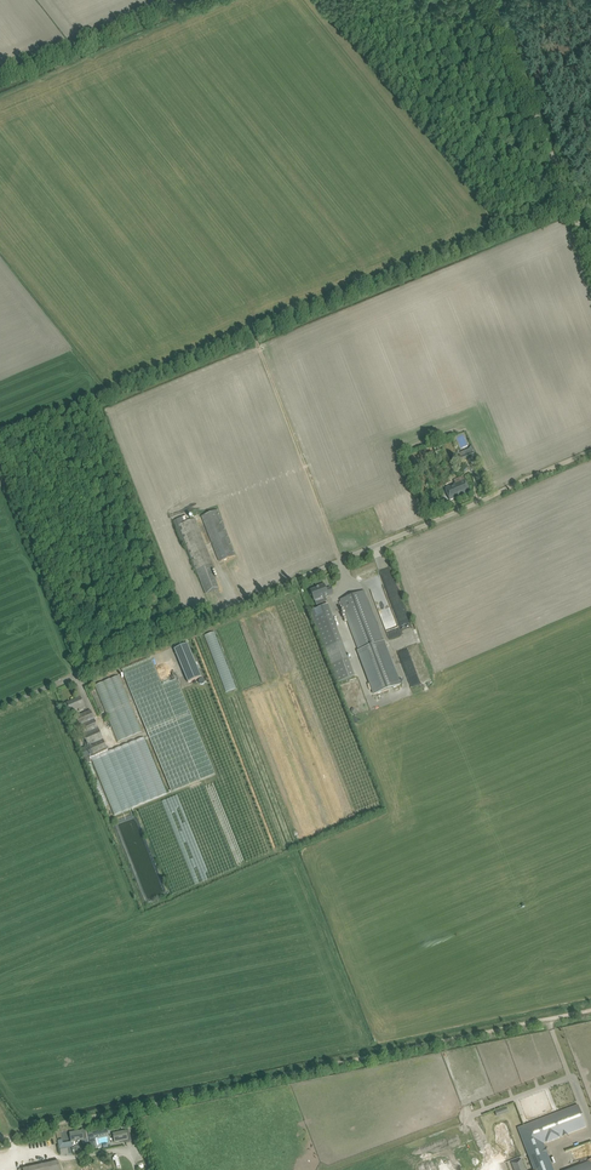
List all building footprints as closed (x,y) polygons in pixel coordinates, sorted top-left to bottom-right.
[(454,435),(456,442),(459,441),(467,438),(465,432),(454,435)] [(459,453),(463,462),(475,457),(472,448),(459,453)] [(454,481),(455,485),(446,489),(450,500),(470,492),(464,477),(454,481)] [(202,516),(217,556),(219,561),(235,555),(233,549),(218,510),(202,516)] [(183,517),(174,521),(182,543),(185,544),(196,573),(197,573),(198,572),(204,589),(206,594),(219,589),(212,571),(215,570),(213,564),(212,561),(212,560),(211,560),(209,555),(195,519),(185,523),(184,522),(188,520),(187,518),(186,516),(183,517)] [(326,589),(324,584),(316,587),(317,588),(311,590),(311,592),(310,592),(311,596),(313,595),(314,600),(325,596),(326,598),(334,595),(331,587),(326,589)] [(375,602),(385,600),(382,589),(372,592),(375,602)] [(340,600),(360,650),(358,651),(375,695),(400,685),(384,641),(383,641),(364,591),(340,600)] [(311,611),(331,666),(337,683),(355,676),(328,604),(311,611)] [(234,690),(217,631),(206,634),(224,693),(234,690)] [(188,643),(174,649),(184,671),(197,666),(188,643)] [(410,686),(429,681),(419,646),(409,649),(411,657),(402,659),(410,686)] [(151,659),(122,670),(123,673),(172,792),(201,780),(215,774),(176,679),(162,685),(154,664),(151,659)] [(197,666),(184,671),(188,683),(202,677),(197,666)] [(121,675),(96,684),(116,742),(141,733),(121,675)] [(96,703),(100,702),(95,689),(91,690),(96,703)] [(67,703),(69,709),(71,712),(78,709),(80,712),(86,709),(81,698),(67,703)] [(91,711),(85,713),(76,717),(83,734),(88,746),(81,749),(88,765),(92,763),(89,757),(107,749),(98,728),(91,711)] [(178,795),(167,799),(191,863),(199,860),(199,862),(202,861),(178,795)] [(179,868),(178,857),(166,857),(167,873),(177,872),(177,868),(179,868)] [(547,1153),(548,1153),(546,1147),(545,1148),(543,1143),(546,1142),(547,1143),(560,1138),(559,1137),(562,1136),(562,1137),(568,1134),(586,1127),(578,1105),(518,1128),(526,1150),(527,1149),(529,1155),(532,1153),(534,1158),(531,1159),(533,1164),(532,1164),(534,1169),(554,1169),(547,1153)] [(107,1127),(88,1131),(90,1143),(95,1142),(94,1135),(108,1132),(107,1128),(107,1127)] [(86,1130),(70,1133),(72,1142),(78,1141),(80,1141),(80,1140),(84,1140),(87,1139),(86,1130)] [(126,1131),(113,1133),(115,1142),(123,1141),(125,1140),(125,1143),(132,1141),(129,1130),(126,1131)] [(521,1159),(512,1163),(514,1169),(525,1169),(521,1159)] [(19,1169),(60,1169),(58,1160),(19,1169)] [(570,1169),(590,1169),(590,1162),(570,1169)]
